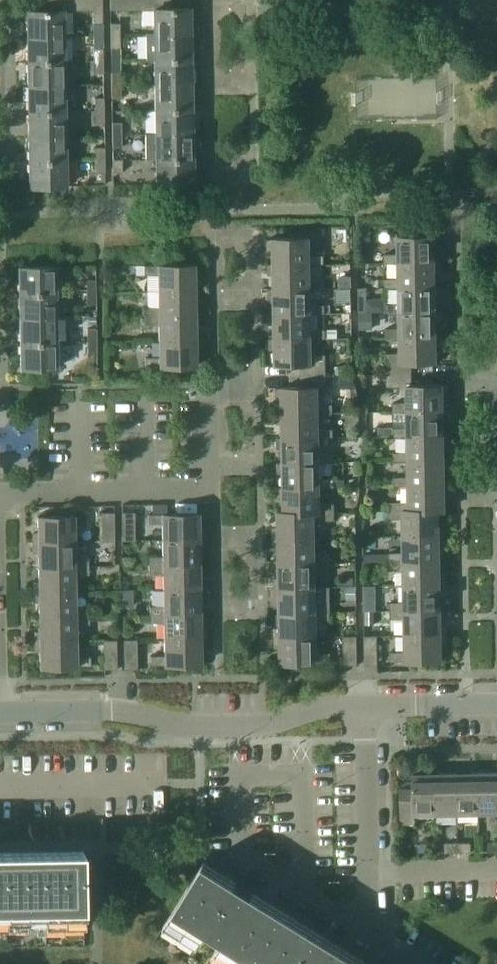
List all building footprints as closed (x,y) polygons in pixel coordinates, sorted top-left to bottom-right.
[(42,10),(54,10),(54,0),(42,0),(42,10)] [(54,10),(64,10),(66,10),(66,0),(54,0),(54,10)] [(66,10),(78,10),(78,0),(66,0),(66,10)] [(78,10),(90,10),(90,0),(78,0),(78,10)] [(90,10),(93,10),(103,10),(102,0),(90,0),(90,10)] [(123,9),(123,0),(111,0),(111,10),(123,9)] [(135,9),(135,0),(123,0),(123,9),(135,9)] [(147,9),(147,0),(135,0),(135,9),(147,9)] [(154,9),(154,8),(159,8),(159,0),(147,0),(147,9),(154,9)] [(159,8),(171,8),(171,0),(159,0),(159,8)] [(154,9),(154,34),(191,33),(190,8),(171,8),(159,8),(154,8),(154,9)] [(27,10),(27,36),(64,35),(64,10),(54,10),(42,10),(27,10)] [(103,23),(103,10),(93,10),(94,23),(103,23)] [(111,23),(111,35),(120,34),(120,22),(111,23)] [(154,34),(146,34),(146,59),(154,59),(191,58),(191,33),(154,34)] [(120,34),(111,35),(111,48),(120,48),(120,34)] [(27,36),(28,61),(65,60),(64,35),(27,36)] [(94,48),(94,60),(103,60),(103,48),(94,48)] [(154,59),(155,84),(192,83),(191,58),(154,59)] [(65,60),(28,61),(28,86),(65,85),(73,85),(72,60),(65,60)] [(103,60),(94,60),(94,73),(104,72),(103,60)] [(112,72),(112,84),(121,84),(121,72),(112,72)] [(155,84),(155,109),(192,108),(192,83),(155,84)] [(121,84),(112,84),(112,97),(121,97),(121,84)] [(28,86),(29,111),(65,110),(65,85),(28,86)] [(95,98),(95,110),(104,110),(104,97),(95,98)] [(155,109),(156,134),(192,133),(192,108),(155,109)] [(29,111),(29,136),(66,135),(65,110),(29,111)] [(104,110),(95,110),(95,122),(104,122),(104,110)] [(112,122),(113,134),(122,134),(122,122),(112,122)] [(146,159),(156,158),(193,158),(192,133),(156,134),(146,134),(146,159)] [(122,134),(113,134),(113,147),(122,146),(122,134)] [(29,136),(29,161),(66,160),(66,135),(29,136)] [(95,147),(96,160),(105,159),(105,147),(95,147)] [(193,158),(156,158),(157,184),(193,183),(193,158)] [(105,159),(96,160),(96,172),(105,172),(105,159)] [(113,159),(113,172),(122,172),(122,159),(113,159)] [(66,160),(29,161),(30,186),(67,186),(66,160)] [(435,225),(403,226),(403,235),(435,235),(435,225)] [(385,262),(399,262),(435,261),(435,260),(435,246),(440,246),(440,237),(441,237),(441,236),(435,236),(435,235),(398,236),(398,253),(384,253),(385,262)] [(274,248),(274,263),(311,263),(311,264),(325,263),(324,254),(310,255),(310,237),(274,238),(267,238),(267,240),(268,240),(269,249),(274,248)] [(385,287),(399,287),(436,286),(436,285),(435,270),(440,270),(440,262),(441,262),(441,260),(435,260),(435,261),(399,262),(399,278),(385,278),(385,287)] [(274,273),(274,288),(311,287),(311,288),(325,288),(325,279),(311,279),(311,264),(311,263),(274,263),(268,263),(268,264),(269,264),(269,273),(274,273)] [(158,274),(159,290),(200,290),(200,280),(195,280),(195,264),(144,265),(144,274),(158,274)] [(19,267),(20,292),(56,292),(56,266),(19,267)] [(350,276),(340,276),(340,287),(350,287),(350,276)] [(87,279),(87,291),(96,291),(96,279),(87,279)] [(385,312),(399,311),(436,311),(436,310),(436,295),(441,295),(441,286),(442,286),(442,285),(436,285),(436,286),(399,287),(399,303),(385,303),(385,312)] [(275,298),(275,313),(312,312),(312,313),(325,313),(325,304),(311,304),(311,288),(311,287),(274,288),(268,288),(268,289),(269,289),(269,298),(275,298)] [(368,287),(359,287),(360,312),(385,312),(385,303),(385,299),(368,300),(368,287)] [(145,307),(145,316),(195,315),(195,299),(200,299),(200,290),(159,290),(159,307),(145,307)] [(96,291),(87,291),(87,304),(97,304),(96,291)] [(20,292),(20,317),(57,317),(56,292),(20,292)] [(386,336),(400,336),(436,335),(436,320),(441,320),(441,311),(442,311),(442,310),(436,310),(436,311),(399,311),(400,327),(386,328),(386,336)] [(275,323),(275,337),(275,338),(312,337),(312,338),(326,337),(326,329),(312,329),(312,313),(312,312),(275,313),(269,313),(269,314),(270,314),(270,323),(275,323)] [(371,312),(359,313),(359,328),(372,328),(371,312)] [(159,324),(160,340),(201,339),(201,330),(196,330),(195,315),(145,316),(145,324),(159,324)] [(20,317),(20,342),(57,342),(57,317),(20,317)] [(88,328),(88,341),(97,341),(97,328),(88,328)] [(337,329),(326,329),(326,337),(337,337),(337,329)] [(386,353),(387,374),(412,373),(412,362),(437,361),(437,345),(442,345),(441,336),(443,336),(443,335),(436,335),(400,336),(400,352),(386,353)] [(301,364),(301,376),(326,376),(326,354),(312,354),(312,338),(312,337),(275,338),(275,337),(269,337),(269,338),(270,338),(270,347),(275,347),(276,364),(301,364)] [(201,339),(160,340),(160,356),(146,357),(146,366),(196,365),(196,349),(201,349),(201,339)] [(97,341),(88,341),(88,352),(97,352),(97,341)] [(57,342),(20,342),(21,368),(57,367),(57,342)] [(393,411),(407,410),(444,409),(444,394),(449,394),(448,385),(449,385),(449,384),(443,384),(412,384),(412,373),(387,374),(387,386),(407,386),(407,402),(393,402),(393,411)] [(353,375),(341,375),(341,387),(356,387),(353,375)] [(282,397),(283,412),(319,412),(333,412),(333,403),(319,403),(319,387),(327,387),(326,376),(301,376),(301,387),(276,387),(276,388),(277,388),(277,397),(282,397)] [(394,436),(408,436),(408,435),(444,434),(444,419),(449,419),(449,410),(450,410),(450,409),(444,409),(407,410),(407,427),(394,427),(394,436)] [(283,422),(283,437),(320,437),(333,437),(333,428),(319,428),(319,412),(283,412),(276,412),(276,413),(278,413),(278,422),(283,422)] [(394,461),(408,460),(445,460),(445,459),(444,444),(450,444),(449,435),(450,435),(450,434),(444,434),(408,435),(408,436),(408,452),(394,452),(394,461)] [(283,447),(283,462),(320,462),(334,462),(333,453),(320,453),(320,437),(283,437),(277,437),(277,438),(278,438),(278,447),(283,447)] [(395,485),(408,485),(445,484),(445,483),(445,469),(450,469),(450,460),(451,460),(451,459),(445,459),(445,460),(408,460),(408,476),(394,477),(395,485)] [(284,472),(284,486),(284,487),(320,486),(320,487),(334,486),(334,477),(320,478),(320,462),(283,462),(277,462),(277,463),(278,463),(279,472),(284,472)] [(389,501),(389,510),(440,509),(440,510),(445,510),(445,494),(450,494),(450,485),(451,485),(451,483),(445,483),(445,484),(408,485),(409,501),(389,501)] [(284,497),(284,511),(335,510),(334,503),(321,503),(320,487),(320,486),(284,487),(284,486),(278,486),(278,487),(279,487),(279,497),(284,497)] [(403,518),(403,535),(445,534),(445,524),(440,524),(440,510),(440,509),(389,510),(389,519),(403,518)] [(273,527),(274,537),(315,536),(315,520),(335,519),(335,510),(284,511),(278,511),(278,527),(273,527)] [(135,540),(135,511),(122,511),(122,540),(135,540)] [(101,512),(101,540),(114,540),(114,512),(101,512)] [(162,523),(162,539),(204,538),(204,529),(199,529),(199,513),(148,514),(148,523),(162,523)] [(33,532),(34,542),(75,541),(74,524),(89,524),(88,515),(38,516),(38,532),(33,532)] [(390,552),(390,560),(440,559),(440,544),(445,544),(445,534),(403,535),(404,552),(390,552)] [(279,547),(279,562),(329,561),(329,553),(316,553),(315,536),(274,537),(274,547),(279,547)] [(149,556),(149,564),(200,563),(199,548),(204,548),(204,538),(162,539),(163,556),(149,556)] [(38,551),(38,566),(89,565),(89,557),(75,557),(75,541),(34,542),(34,551),(38,551)] [(404,569),(404,585),(446,584),(446,575),(441,575),(440,559),(390,560),(390,569),(404,569)] [(274,578),(274,587),(316,586),(316,570),(330,570),(329,561),(279,562),(279,578),(274,578)] [(163,572),(163,589),(205,588),(205,579),(200,579),(200,563),(149,564),(149,573),(163,572)] [(34,582),(34,591),(76,591),(75,574),(90,574),(89,565),(38,566),(39,582),(34,582)] [(390,601),(390,610),(441,609),(441,594),(446,593),(446,584),(404,585),(404,601),(390,601)] [(280,597),(280,612),(330,611),(330,602),(316,603),(316,586),(274,587),(275,596),(280,597)] [(356,587),(346,587),(346,599),(356,599),(356,587)] [(150,606),(150,614),(200,613),(200,598),(205,598),(205,588),(163,589),(164,606),(150,606)] [(120,590),(120,607),(134,606),(133,589),(120,590)] [(39,601),(39,616),(90,615),(90,606),(76,607),(76,591),(34,591),(35,601),(39,601)] [(405,618),(405,634),(447,634),(446,624),(441,624),(441,609),(390,610),(391,618),(405,618)] [(275,627),(275,636),(317,636),(316,620),(330,619),(330,611),(280,612),(280,627),(275,627)] [(374,611),(365,611),(366,624),(374,624),(374,611)] [(164,622),(164,638),(206,638),(206,628),(201,628),(200,613),(150,614),(150,622),(164,622)] [(35,631),(35,641),(76,640),(76,623),(90,623),(90,615),(39,616),(40,631),(35,631)] [(447,634),(405,634),(405,651),(391,651),(391,660),(442,660),(442,643),(447,643),(447,634)] [(344,635),(345,664),(358,664),(357,635),(344,635)] [(378,663),(377,635),(365,635),(365,664),(378,663)] [(317,636),(275,636),(275,646),(281,646),(281,662),(331,661),(331,652),(317,652),(317,636)] [(206,638),(164,638),(164,655),(151,655),(151,665),(201,664),(201,647),(206,647),(206,638)] [(117,639),(104,640),(104,668),(117,668),(117,639)] [(137,639),(124,639),(125,668),(137,668),(137,639)] [(76,640),(35,641),(35,650),(40,650),(40,667),(91,666),(91,656),(77,656),(76,640)] [(478,772),(479,812),(496,812),(496,771),(478,772)] [(436,813),(435,772),(413,773),(413,781),(400,781),(401,822),(413,821),(413,814),(436,813)] [(457,772),(435,772),(436,813),(457,813),(457,772)] [(478,772),(457,772),(457,813),(479,812),(478,772)] [(488,842),(489,851),(496,851),(496,841),(488,842)] [(414,843),(414,852),(428,852),(427,842),(414,843)] [(458,852),(458,842),(445,842),(446,852),(458,852)] [(472,842),(458,842),(458,852),(472,851),(472,842)] [(84,926),(84,887),(83,851),(0,853),(0,928),(84,926)] [(225,937),(214,955),(227,963),(371,963),(204,861),(164,925),(198,946),(209,928),(225,937)]
